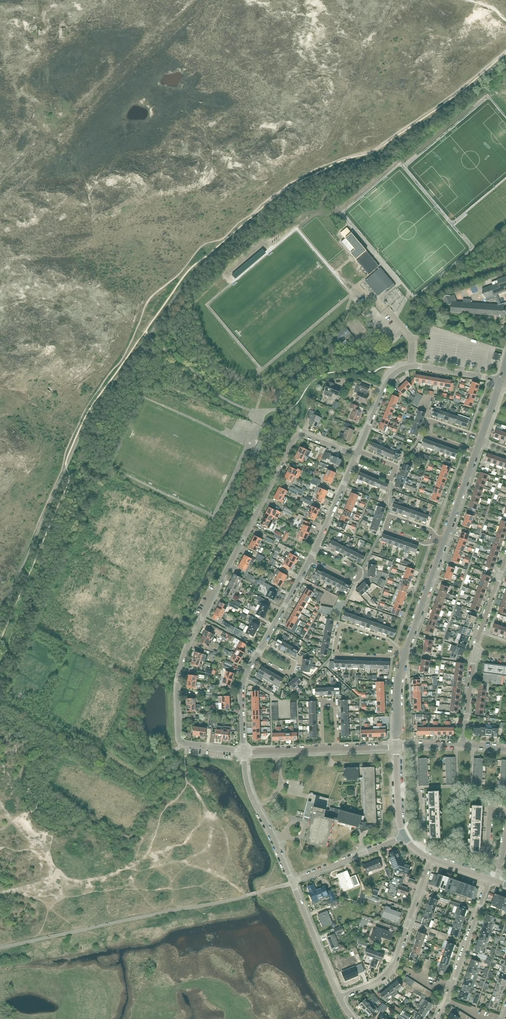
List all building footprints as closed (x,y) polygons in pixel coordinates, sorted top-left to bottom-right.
[(370,276),(380,267),(349,230),(339,238),(370,276)] [(387,292),(395,286),(380,268),(365,281),(378,296),(386,290),(387,292)] [(497,294),(505,291),(504,288),(505,288),(505,274),(504,274),(505,277),(497,280),(498,283),(482,289),(482,294),(485,298),(487,301),(496,298),(498,303),(498,305),(471,303),(471,300),(463,299),(463,302),(457,302),(454,295),(450,296),(446,296),(443,299),(445,305),(450,305),(451,304),(450,312),(497,316),(497,317),(505,318),(505,303),(505,302),(501,305),(500,302),(497,294)] [(341,342),(351,334),(345,327),(336,335),(341,342)] [(500,361),(501,355),(495,353),(493,360),(500,361)] [(415,375),(415,378),(411,382),(414,384),(414,382),(420,383),(421,376),(415,375)] [(414,384),(411,382),(409,383),(407,381),(402,385),(407,390),(414,384)] [(333,386),(334,384),(329,382),(329,383),(328,383),(325,391),(324,394),(325,395),(326,396),(328,395),(328,394),(329,395),(328,395),(329,397),(330,397),(332,397),(333,394),(338,396),(340,390),(341,389),(333,386)] [(477,390),(480,384),(472,382),(470,388),(476,390),(477,390)] [(368,392),(369,387),(362,384),(361,387),(357,385),(354,392),(358,393),(355,400),(365,404),(367,399),(367,397),(368,398),(369,396),(366,395),(368,392)] [(398,390),(400,392),(398,394),(401,396),(407,390),(402,385),(398,390)] [(477,390),(476,390),(470,388),(468,394),(475,396),(477,390)] [(401,396),(398,394),(396,396),(393,395),(390,401),(397,404),(399,398),(401,396)] [(473,402),(475,396),(468,394),(466,399),(473,402)] [(471,408),(473,402),(466,399),(464,405),(471,408)] [(394,409),(397,404),(390,401),(388,407),(394,409)] [(357,410),(359,407),(351,404),(350,408),(354,409),(350,419),(355,421),(354,422),(355,422),(356,422),(357,422),(360,417),(362,412),(357,410)] [(392,415),(394,409),(388,407),(385,412),(392,415)] [(440,411),(434,409),(432,415),(438,418),(440,411)] [(313,415),(314,412),(310,411),(308,417),(311,419),(309,424),(310,425),(310,426),(312,427),(313,426),(317,428),(319,421),(320,422),(321,418),(313,415)] [(424,419),(426,413),(418,411),(416,417),(424,419)] [(444,420),(446,413),(440,411),(438,418),(444,420)] [(390,421),(392,415),(385,412),(383,418),(390,421)] [(449,422),(452,415),(446,413),(444,420),(449,422)] [(461,426),(463,419),(464,416),(458,414),(457,417),(455,424),(461,426)] [(455,424),(457,417),(452,415),(449,422),(455,424)] [(467,428),(469,421),(470,418),(464,416),(463,419),(461,426),(467,428)] [(421,425),(424,419),(416,417),(414,422),(421,425)] [(387,426),(390,421),(383,418),(381,423),(387,426)] [(419,431),(421,425),(414,422),(412,428),(419,431)] [(351,429),(352,426),(346,423),(344,427),(346,428),(344,434),(341,433),(340,433),(340,435),(340,436),(343,438),(342,438),(350,441),(352,437),(351,437),(352,435),(354,431),(351,429)] [(385,432),(387,426),(381,423),(378,429),(385,432)] [(417,437),(419,431),(412,428),(410,434),(417,437)] [(499,439),(502,432),(496,430),(493,437),(499,439)] [(427,448),(429,441),(423,439),(421,446),(427,448)] [(259,456),(265,443),(260,440),(254,453),(259,456)] [(433,450),(435,443),(429,441),(427,448),(433,450)] [(376,452),(378,445),(373,443),(370,450),(376,452)] [(439,452),(441,445),(435,443),(433,450),(439,452)] [(381,454),(384,448),(378,445),(376,452),(381,454)] [(444,454),(447,447),(441,445),(439,452),(444,454)] [(308,451),(300,447),(297,452),(305,456),(307,453),(308,454),(309,451),(308,451)] [(450,456),(452,449),(447,447),(444,454),(450,456)] [(387,457),(390,450),(384,448),(381,454),(387,457)] [(456,458),(458,451),(452,449),(450,456),(456,458)] [(393,459),(395,453),(390,450),(387,457),(393,459)] [(331,455),(332,454),(325,451),(322,459),(326,461),(327,459),(331,461),(330,462),(339,466),(342,460),(339,459),(339,458),(338,458),(331,455)] [(304,460),(305,456),(297,452),(294,458),(302,462),(301,463),(303,464),(305,460),(304,460)] [(398,462),(401,455),(395,453),(393,459),(398,462)] [(491,463),(493,456),(487,454),(485,461),(491,463)] [(496,467),(497,465),(499,458),(493,456),(491,463),(490,465),(494,466),(496,467)] [(503,467),(505,460),(499,458),(497,465),(503,467)] [(412,467),(405,464),(404,464),(402,470),(405,471),(409,473),(412,467)] [(448,473),(451,468),(443,465),(441,471),(448,473)] [(298,469),(297,471),(290,467),(287,473),(295,477),(298,478),(302,471),(298,469)] [(333,479),(336,473),(328,470),(325,475),(333,479)] [(409,473),(405,471),(402,470),(399,475),(405,478),(407,478),(409,473)] [(446,479),(448,473),(441,471),(439,477),(446,479)] [(293,480),(295,477),(287,473),(284,479),(293,483),(295,480),(293,480)] [(363,482),(366,475),(360,473),(357,479),(363,482)] [(486,481),(488,475),(481,473),(479,478),(486,481)] [(331,484),(333,480),(333,479),(325,475),(323,482),(330,485),(330,484),(331,484)] [(369,484),(372,477),(366,475),(363,482),(369,484)] [(407,478),(405,478),(399,475),(397,481),(404,484),(405,482),(408,483),(409,480),(407,478)] [(375,486),(377,480),(372,477),(369,484),(375,486)] [(444,485),(446,479),(439,477),(437,482),(444,485)] [(484,487),(486,481),(479,478),(477,484),(484,487)] [(380,489),(383,482),(377,480),(375,486),(380,489)] [(402,490),(404,484),(397,481),(395,487),(402,490)] [(386,491),(389,485),(383,482),(380,489),(386,491)] [(442,491),(444,485),(437,482),(435,488),(442,491)] [(482,492),(484,487),(477,484),(475,490),(482,492)] [(289,492),(288,492),(280,487),(277,493),(284,497),(286,494),(287,494),(289,492)] [(303,494),(295,489),(291,487),(289,491),(296,495),(297,494),(302,496),(303,494)] [(325,497),(328,492),(320,488),(317,494),(325,497)] [(440,496),(442,491),(435,488),(433,494),(440,496)] [(480,498),(482,492),(475,490),(473,496),(480,498)] [(284,504),(287,498),(284,497),(277,493),(274,499),(284,504)] [(357,502),(359,496),(352,493),(349,499),(357,502)] [(323,502),(325,497),(317,494),(315,500),(322,503),(323,502)] [(438,502),(440,496),(433,494),(431,500),(438,502)] [(478,504),(480,498),(473,496),(471,501),(478,504)] [(306,499),(305,499),(303,498),(302,501),(304,502),(309,504),(309,505),(312,506),(311,509),(309,509),(307,508),(306,510),(307,511),(317,515),(320,510),(320,509),(316,507),(312,505),(313,503),(314,503),(311,502),(306,499)] [(357,502),(349,499),(347,504),(354,507),(357,502)] [(476,510),(478,504),(471,501),(469,507),(473,509),(472,511),(475,512),(476,510)] [(354,507),(347,504),(345,510),(352,513),(354,507)] [(397,513),(400,506),(394,504),(391,511),(397,513)] [(383,515),(385,509),(378,506),(376,512),(383,515)] [(406,508),(405,508),(400,506),(397,513),(403,515),(406,508)] [(277,510),(276,511),(269,507),(266,513),(274,517),(277,519),(281,512),(277,510)] [(409,517),(411,510),(406,508),(403,515),(409,517)] [(352,513),(345,510),(342,516),(349,519),(352,513)] [(415,519),(417,512),(411,510),(409,517),(415,519)] [(315,521),(317,515),(307,511),(306,513),(307,513),(305,516),(307,517),(315,521)] [(425,515),(426,512),(424,511),(423,514),(421,521),(426,523),(429,516),(425,515)] [(381,520),(383,515),(376,512),(374,518),(381,520)] [(421,521),(423,514),(417,512),(415,519),(421,521)] [(270,529),(272,524),(274,521),(272,520),(274,517),(266,513),(261,524),(270,529)] [(471,522),(473,517),(467,514),(464,520),(471,522)] [(349,519),(342,516),(340,521),(347,524),(349,519)] [(379,526),(381,520),(374,518),(372,524),(379,526)] [(309,527),(310,523),(303,520),(301,524),(304,525),(301,530),(309,534),(312,528),(309,527)] [(469,528),(471,522),(464,520),(462,526),(469,528)] [(347,524),(340,521),(337,527),(345,530),(347,524)] [(377,532),(379,526),(372,524),(370,530),(377,532)] [(505,531),(505,529),(500,527),(498,532),(505,535),(505,531)] [(306,540),(309,534),(301,530),(298,536),(306,540)] [(467,541),(469,535),(462,532),(460,538),(467,541)] [(503,540),(505,535),(498,532),(497,536),(495,535),(494,537),(496,538),(503,540)] [(387,543),(389,536),(383,534),(381,541),(387,543)] [(260,543),(262,540),(255,536),(252,542),(261,547),(262,547),(264,545),(260,543)] [(393,545),(395,538),(389,536),(387,543),(393,545)] [(398,547),(401,540),(395,538),(393,545),(398,547)] [(465,546),(467,541),(460,538),(458,544),(465,546)] [(501,546),(503,540),(496,538),(494,544),(501,546)] [(407,542),(405,542),(401,540),(398,547),(404,549),(407,542)] [(334,550),(337,543),(332,541),(329,547),(334,550)] [(258,553),(261,547),(252,542),(248,548),(256,552),(258,553)] [(410,551),(412,544),(407,542),(404,549),(410,551)] [(288,547),(280,543),(275,552),(276,553),(279,547),(286,550),(288,547)] [(340,553),(343,546),(337,543),(334,550),(340,553)] [(416,553),(418,546),(412,544),(410,551),(416,553)] [(463,552),(465,546),(458,544),(456,550),(463,552)] [(499,552),(501,546),(494,544),(492,550),(499,552)] [(345,555),(348,549),(343,546),(340,553),(345,555)] [(351,558),(354,552),(348,549),(345,555),(351,558)] [(461,558),(463,552),(456,550),(454,555),(461,558)] [(497,558),(499,552),(492,550),(490,555),(497,558)] [(290,553),(287,552),(284,557),(287,559),(294,563),(295,563),(296,564),(298,560),(296,560),(298,557),(290,553)] [(356,561),(359,554),(354,552),(351,558),(356,561)] [(362,563),(365,557),(359,554),(356,561),(362,563)] [(251,567),(254,560),(245,555),(241,561),(251,567)] [(381,561),(382,561),(382,559),(381,559),(382,558),(372,555),(369,559),(371,560),(370,561),(372,562),(374,563),(376,560),(377,559),(381,560),(381,561)] [(459,564),(461,558),(454,555),(452,561),(459,564)] [(495,563),(497,558),(490,555),(488,561),(495,563)] [(291,569),(294,563),(287,559),(283,566),(290,570),(291,568),(291,569)] [(248,572),(251,567),(241,561),(238,568),(246,572),(246,571),(248,572)] [(493,569),(495,563),(488,561),(486,567),(485,570),(487,571),(488,568),(493,569)] [(453,575),(455,569),(448,566),(446,572),(453,575)] [(413,576),(415,570),(407,567),(405,573),(413,576)] [(320,579),(323,572),(317,569),(314,576),(320,579)] [(280,572),(280,571),(277,570),(274,576),(284,582),(287,576),(280,572)] [(486,575),(487,572),(484,571),(483,574),(481,580),(488,583),(490,577),(486,575)] [(325,581),(329,575),(323,572),(320,579),(325,581)] [(451,581),(453,575),(446,572),(444,578),(451,581)] [(411,582),(413,576),(405,573),(403,579),(411,582)] [(241,582),(242,579),(235,575),(231,581),(239,586),(241,587),(243,584),(241,582)] [(331,584),(334,578),(329,575),(325,581),(331,584)] [(253,580),(247,576),(245,579),(257,585),(258,582),(253,580)] [(281,587),(284,582),(274,576),(271,582),(274,584),(274,583),(281,587)] [(336,587),(340,580),(334,578),(331,584),(336,587)] [(409,587),(411,582),(403,579),(401,578),(399,584),(401,585),(405,586),(409,587)] [(342,590),(345,583),(340,580),(336,587),(342,590)] [(486,588),(488,583),(481,580),(479,586),(486,588)] [(236,592),(239,586),(231,581),(228,588),(236,592)] [(365,592),(370,588),(365,582),(360,586),(365,592)] [(347,592),(351,586),(345,583),(342,590),(347,592)] [(449,587),(449,585),(447,584),(446,586),(442,585),(440,591),(447,593),(449,587)] [(409,587),(405,586),(401,585),(399,591),(405,593),(407,593),(409,587)] [(361,596),(365,592),(360,586),(356,590),(361,596)] [(484,594),(486,588),(479,586),(477,592),(484,594)] [(232,599),(236,592),(228,588),(224,595),(232,599)] [(310,598),(313,592),(307,589),(304,594),(310,598)] [(274,600),(277,594),(270,590),(266,596),(274,600)] [(407,593),(405,593),(399,591),(397,596),(405,599),(407,593)] [(446,595),(447,593),(440,591),(438,597),(445,599),(445,598),(447,599),(448,596),(446,595)] [(482,600),(484,594),(477,592),(475,598),(482,600)] [(263,603),(265,600),(253,593),(252,596),(260,601),(257,607),(267,613),(270,607),(262,603),(263,602),(263,603)] [(307,603),(310,598),(304,594),(301,599),(307,603)] [(403,605),(405,599),(397,596),(395,602),(403,605)] [(443,605),(445,599),(438,597),(436,602),(443,605)] [(480,606),(482,600),(475,598),(473,603),(480,606)] [(304,608),(307,603),(301,599),(298,605),(304,608)] [(225,612),(228,606),(220,602),(217,608),(225,612)] [(401,610),(403,605),(395,602),(393,608),(401,610)] [(441,611),(443,605),(436,602),(434,608),(441,611)] [(478,612),(480,606),(473,603),(471,609),(478,612)] [(301,614),(304,608),(298,605),(295,610),(301,614)] [(460,613),(462,608),(456,606),(453,615),(461,618),(463,614),(460,613)] [(264,619),(267,613),(257,607),(255,610),(258,611),(256,615),(264,619)] [(221,618),(225,612),(217,608),(214,615),(212,618),(216,620),(218,617),(221,618)] [(399,616),(401,610),(393,608),(391,614),(399,616)] [(439,616),(441,611),(434,608),(432,614),(439,616)] [(298,619),(301,614),(295,610),(292,615),(298,619)] [(348,621),(350,614),(345,612),(342,619),(348,621)] [(369,617),(370,614),(367,613),(365,619),(362,618),(360,625),(365,627),(368,620),(369,617)] [(354,623),(356,616),(350,614),(348,621),(354,623)] [(437,622),(439,616),(432,614),(430,620),(437,622)] [(295,624),(298,619),(292,615),(289,620),(295,624)] [(331,619),(332,616),(329,615),(328,619),(327,618),(326,625),(333,626),(334,620),(331,619)] [(474,624),(476,617),(468,615),(466,621),(474,624)] [(256,621),(257,619),(250,616),(249,619),(248,620),(249,621),(249,622),(249,623),(250,623),(251,624),(249,627),(257,631),(260,626),(255,623),(256,621)] [(360,625),(362,618),(356,616),(354,623),(360,625)] [(294,634),(297,629),(298,626),(295,624),(289,620),(285,626),(288,628),(287,630),(294,634)] [(371,629),(373,622),(368,620),(365,627),(371,629)] [(435,628),(437,622),(430,620),(428,625),(435,628)] [(235,627),(232,626),(224,621),(222,624),(226,626),(233,630),(235,627)] [(471,630),(474,624),(466,621),(464,628),(471,630)] [(377,631),(379,624),(373,622),(371,629),(377,631)] [(497,625),(497,623),(495,622),(492,631),(498,633),(500,626),(497,625)] [(383,633),(385,626),(379,624),(377,631),(383,633)] [(433,634),(435,628),(428,625),(426,631),(430,633),(429,635),(432,636),(432,634),(433,634)] [(257,631),(249,627),(246,626),(243,631),(246,633),(253,637),(257,631)] [(388,635),(391,628),(385,626),(383,633),(388,635)] [(505,628),(500,626),(498,633),(504,635),(505,628)] [(394,637),(397,630),(391,628),(388,635),(394,637)] [(469,637),(471,630),(464,628),(462,634),(469,637)] [(215,635),(206,631),(203,636),(210,640),(212,637),(213,638),(215,635)] [(467,643),(469,637),(462,634),(460,640),(463,642),(467,643)] [(210,640),(203,636),(200,642),(209,647),(210,644),(209,643),(210,640)] [(280,648),(283,643),(283,642),(285,639),(283,638),(279,636),(274,645),(280,648)] [(246,644),(238,640),(236,639),(236,640),(234,643),(238,645),(236,648),(237,649),(234,655),(241,659),(244,653),(240,651),(242,648),(243,649),(246,644)] [(467,643),(463,642),(460,640),(457,647),(465,649),(467,643)] [(285,651),(289,645),(283,642),(283,643),(280,648),(285,651)] [(290,654),(294,648),(289,645),(285,651),(290,654)] [(465,650),(465,649),(457,647),(452,645),(450,651),(453,652),(450,658),(458,659),(459,655),(462,656),(463,656),(462,656),(465,649),(465,650)] [(296,657),(299,651),(294,648),(290,654),(296,657)] [(327,656),(328,650),(321,649),(320,655),(321,655),(321,658),(323,659),(324,655),(327,656)] [(204,662),(206,655),(195,652),(193,658),(201,661),(204,662)] [(241,659),(234,655),(229,652),(226,656),(232,659),(231,660),(238,664),(241,659)] [(200,664),(201,661),(193,658),(191,664),(201,667),(202,664),(200,664)] [(340,667),(340,660),(334,660),(334,662),(330,662),(329,669),(334,669),(334,667),(340,667)] [(230,670),(231,667),(225,664),(224,668),(222,677),(232,680),(234,674),(227,671),(227,669),(230,670)] [(483,664),(482,673),(484,673),(483,677),(482,682),(501,685),(502,676),(505,676),(505,667),(498,666),(483,664)] [(264,676),(267,670),(262,667),(258,673),(264,676)] [(268,681),(269,679),(273,673),(267,670),(264,676),(263,678),(268,681)] [(273,684),(274,682),(278,676),(273,673),(269,679),(268,681),(273,684)] [(205,679),(206,675),(198,674),(198,676),(189,675),(188,681),(196,682),(197,679),(198,679),(198,678),(205,679)] [(232,680),(222,677),(219,676),(218,678),(221,679),(220,685),(226,686),(226,685),(231,686),(232,680)] [(279,687),(280,685),(283,679),(278,676),(274,682),(273,684),(279,687)] [(297,686),(302,682),(298,676),(293,680),(297,686)] [(420,683),(420,680),(420,677),(416,677),(416,680),(413,680),(413,686),(420,686),(427,686),(427,683),(420,683)] [(300,692),(301,691),(299,688),(297,686),(293,680),(288,684),(293,690),(296,687),(300,692)] [(231,732),(231,727),(224,726),(224,727),(222,739),(229,740),(230,731),(231,732)] [(329,799),(313,795),(311,802),(307,801),(304,812),(303,818),(310,820),(310,823),(308,830),(305,839),(305,841),(307,841),(306,843),(310,844),(318,846),(321,847),(321,845),(327,846),(334,819),(339,820),(338,822),(339,822),(342,823),(346,824),(349,824),(349,825),(352,826),(353,825),(356,826),(356,827),(359,828),(360,828),(361,828),(363,832),(370,829),(370,828),(372,828),(372,825),(377,825),(375,767),(362,767),(362,770),(364,770),(364,774),(364,777),(365,781),(364,781),(364,784),(365,784),(365,787),(364,788),(364,791),(365,791),(365,794),(364,794),(365,798),(365,801),(365,805),(366,808),(365,808),(365,812),(366,812),(366,815),(365,815),(365,819),(366,819),(366,822),(361,822),(362,818),(341,812),(341,811),(342,811),(342,810),(330,807),(329,811),(326,810),(329,799)] [(344,779),(359,778),(359,768),(358,768),(355,768),(351,768),(351,769),(348,769),(348,768),(344,768),(344,779)] [(429,807),(439,807),(439,791),(428,792),(429,807)] [(482,813),(483,806),(472,806),(471,821),(476,822),(482,822),(482,813)] [(429,823),(440,822),(439,807),(429,807),(429,823)] [(482,822),(476,822),(471,821),(470,837),(476,837),(481,837),(482,822)] [(430,838),(440,838),(440,822),(429,823),(430,838)] [(481,837),(476,837),(470,837),(469,852),(480,853),(480,844),(481,841),(481,837)] [(403,864),(402,862),(397,850),(389,853),(395,869),(399,868),(403,869),(402,872),(408,874),(411,865),(405,863),(405,864),(403,864)] [(378,869),(382,868),(378,859),(363,865),(367,873),(378,868),(378,869)] [(348,878),(346,871),(337,875),(343,888),(348,886),(352,884),(353,886),(357,885),(354,879),(351,880),(350,877),(348,878)] [(439,888),(444,876),(438,874),(438,875),(434,874),(431,882),(435,884),(434,886),(439,888)] [(445,889),(449,878),(444,876),(439,888),(445,889)] [(450,891),(454,880),(449,878),(445,889),(450,891)] [(454,880),(450,891),(456,893),(460,881),(454,880)] [(460,881),(456,893),(461,895),(465,883),(460,881)] [(398,883),(397,886),(389,883),(388,886),(390,887),(388,893),(396,896),(398,892),(407,895),(409,890),(400,887),(400,884),(398,883)] [(465,883),(461,895),(466,897),(470,885),(465,883)] [(315,890),(313,884),(308,887),(309,891),(310,892),(309,893),(314,904),(320,902),(319,899),(331,894),(332,897),(330,898),(330,900),(324,902),(326,905),(330,903),(334,902),(334,901),(337,900),(335,895),(332,890),(327,892),(327,891),(325,886),(315,890)] [(470,885),(466,897),(472,899),(476,887),(470,885)] [(379,902),(380,898),(367,893),(365,897),(379,902)] [(494,894),(489,893),(488,896),(493,898),(491,905),(496,907),(500,896),(495,894),(494,894)] [(500,896),(496,907),(501,909),(505,897),(500,896)] [(431,897),(431,898),(430,897),(429,901),(430,901),(429,904),(436,907),(438,900),(431,897)] [(365,917),(370,903),(366,901),(362,915),(362,916),(365,917)] [(429,904),(427,904),(428,904),(426,908),(427,908),(426,911),(433,913),(436,907),(429,904)] [(400,918),(400,917),(401,914),(394,912),(394,911),(390,909),(390,908),(386,906),(382,917),(398,922),(399,918),(400,918)] [(467,910),(460,907),(457,914),(464,917),(466,917),(465,917),(467,913),(466,913),(467,910),(468,911),(468,910),(467,910)] [(426,911),(425,910),(425,911),(424,914),(425,915),(424,918),(431,920),(433,913),(426,911)] [(329,915),(328,915),(326,911),(318,915),(320,920),(323,919),(324,921),(322,922),(324,926),(332,923),(329,915)] [(464,917),(457,914),(454,913),(453,916),(456,918),(455,921),(462,923),(462,924),(463,924),(464,920),(463,920),(464,917)] [(494,921),(495,917),(487,914),(487,915),(485,921),(495,924),(496,922),(494,921)] [(369,918),(365,917),(362,916),(360,926),(363,927),(364,924),(367,925),(368,922),(371,923),(372,919),(369,918)] [(424,918),(423,917),(422,921),(423,921),(422,924),(421,924),(420,924),(422,924),(422,925),(429,927),(431,920),(424,918)] [(462,924),(462,923),(455,921),(453,928),(460,930),(461,931),(461,930),(462,927),(461,926),(462,924)] [(493,930),(495,924),(485,921),(483,927),(493,930)] [(394,933),(376,927),(375,930),(374,930),(371,938),(380,941),(381,937),(392,940),(391,940),(393,933),(394,933)] [(490,936),(493,930),(483,927),(481,933),(490,936)] [(460,930),(453,928),(450,935),(457,937),(459,937),(458,937),(460,934),(459,933),(460,930)] [(419,932),(418,932),(417,936),(418,936),(417,939),(424,941),(426,935),(419,932)] [(488,943),(490,936),(481,933),(479,939),(488,943)] [(332,949),(339,946),(334,934),(327,937),(332,949)] [(417,939),(415,938),(415,939),(416,939),(414,942),(415,943),(414,946),(421,948),(424,941),(417,939)] [(486,949),(488,943),(479,939),(477,946),(486,949)] [(456,945),(455,945),(448,942),(447,945),(444,944),(442,948),(443,948),(452,951),(452,952),(454,952),(453,952),(455,948),(453,948),(454,945),(456,945)] [(414,946),(413,945),(412,949),(413,949),(412,952),(419,955),(421,948),(414,946)] [(484,955),(486,949),(477,946),(475,952),(474,951),(474,952),(484,955)] [(382,961),(384,955),(366,948),(365,952),(365,953),(366,954),(366,955),(373,958),(370,966),(372,967),(374,968),(374,967),(376,968),(379,959),(382,961)] [(451,959),(451,958),(452,955),(451,954),(452,952),(452,951),(443,948),(441,955),(443,956),(450,958),(451,959)] [(412,952),(411,952),(410,956),(411,956),(410,959),(408,958),(408,959),(410,959),(416,962),(419,955),(412,952)] [(343,969),(356,964),(355,961),(360,958),(358,954),(355,955),(353,956),(340,962),(343,969)] [(450,958),(443,956),(441,962),(448,965),(447,965),(449,966),(449,965),(450,962),(449,961),(450,958)] [(481,963),(479,962),(472,959),(472,960),(470,966),(479,969),(481,963)] [(448,965),(441,962),(438,962),(437,965),(439,966),(438,969),(441,970),(440,974),(444,976),(445,972),(447,972),(446,972),(448,968),(446,968),(447,965),(448,965)] [(480,969),(479,969),(470,966),(467,972),(478,976),(480,969)] [(501,972),(498,971),(496,977),(499,977),(505,980),(505,974),(501,972)] [(475,982),(478,976),(467,972),(465,978),(475,982)] [(505,983),(505,980),(499,977),(497,983),(505,986),(505,983)] [(473,988),(475,982),(465,978),(463,984),(471,987),(473,988)] [(398,981),(397,980),(396,980),(397,980),(394,982),(394,983),(392,985),(391,984),(396,991),(402,986),(398,981)] [(503,992),(505,986),(497,983),(494,989),(503,992)] [(391,995),(396,991),(391,984),(388,987),(389,988),(386,989),(386,988),(385,988),(386,989),(391,995)] [(414,992),(415,989),(414,988),(411,987),(409,985),(407,984),(405,987),(414,992)] [(469,993),(471,987),(463,984),(461,990),(469,993)] [(388,998),(391,995),(386,989),(382,991),(383,992),(381,994),(380,993),(381,994),(385,1000),(388,1002),(390,1000),(388,998)] [(501,998),(503,992),(494,989),(492,995),(501,998)] [(466,999),(469,993),(461,990),(459,996),(459,997),(466,999)] [(376,1002),(378,1000),(375,995),(372,998),(373,999),(368,1002),(365,999),(362,1002),(361,1001),(359,1002),(359,1005),(364,1011),(370,1005),(375,1001),(376,1002)] [(499,1004),(501,998),(492,995),(490,1001),(499,1004)] [(432,1004),(422,997),(420,1001),(424,1004),(422,1006),(428,1010),(428,1011),(430,1011),(432,1008),(431,1007),(432,1005),(433,1005),(434,1005),(432,1004)] [(497,1010),(499,1004),(490,1001),(490,1003),(488,1003),(486,1003),(486,1005),(487,1007),(488,1008),(489,1007),(497,1010)] [(428,1010),(422,1006),(420,1005),(417,1003),(416,1005),(418,1007),(416,1011),(418,1012),(425,1016),(425,1017),(426,1017),(428,1014),(427,1013),(428,1011),(428,1010)] [(369,1016),(375,1010),(370,1005),(364,1011),(369,1016)] [(412,1016),(405,1012),(403,1011),(400,1015),(405,1017),(408,1018),(410,1018),(412,1016)] [(418,1012),(416,1011),(414,1014),(416,1016),(415,1018),(423,1018),(425,1017),(425,1016),(418,1012)]
